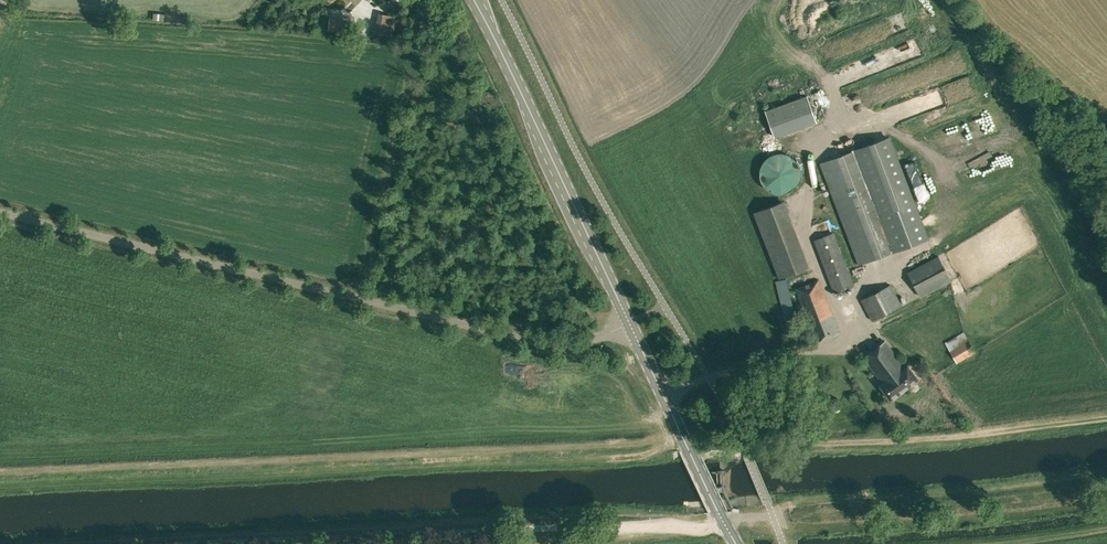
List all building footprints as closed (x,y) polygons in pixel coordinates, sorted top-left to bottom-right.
[(404,19),(397,17),(379,13),(375,34),(393,37),(394,30),(401,32),(404,19)] [(346,31),(347,20),(331,19),(330,30),(346,31)] [(923,71),(908,74),(909,81),(925,77),(923,71)] [(764,111),(774,138),(817,123),(807,95),(764,111)] [(890,137),(862,148),(900,249),(928,239),(890,137)] [(862,148),(820,164),(859,265),(900,249),(862,148)] [(785,154),(779,153),(775,154),(770,156),(764,161),(759,170),(760,180),(763,186),(772,193),(780,194),(789,192),(796,185),(800,176),(799,169),(795,161),(789,156),(785,154)] [(779,278),(807,268),(782,202),(754,213),(779,278)] [(825,215),(811,219),(815,231),(829,226),(825,215)] [(836,293),(853,286),(833,233),(815,240),(836,293)] [(921,296),(952,281),(939,256),(909,272),(921,296)] [(786,324),(797,321),(787,279),(776,281),(786,324)] [(816,341),(839,332),(819,279),(796,288),(816,341)] [(872,295),(882,315),(901,305),(891,285),(872,295)] [(872,320),(882,315),(872,295),(862,300),(872,320)] [(957,363),(976,352),(964,332),(946,343),(957,363)] [(891,400),(918,379),(908,365),(905,367),(885,341),(863,358),(883,383),(880,385),(891,400)]
